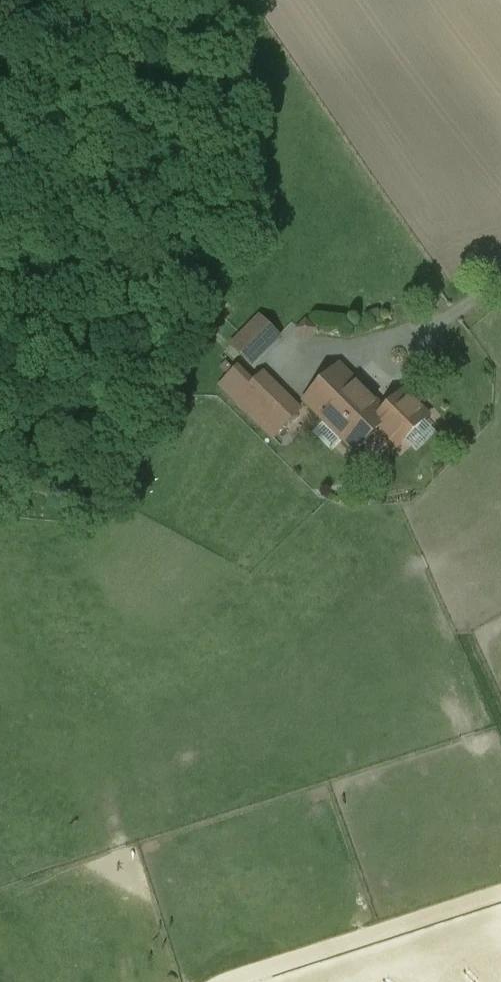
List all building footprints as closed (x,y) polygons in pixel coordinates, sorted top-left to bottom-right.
[(244,333),(232,344),(252,364),(278,337),(259,318),(244,333)] [(391,417),(340,366),(305,402),(356,453),(391,417)] [(299,411),(263,375),(236,402),(272,438),(299,411)]
